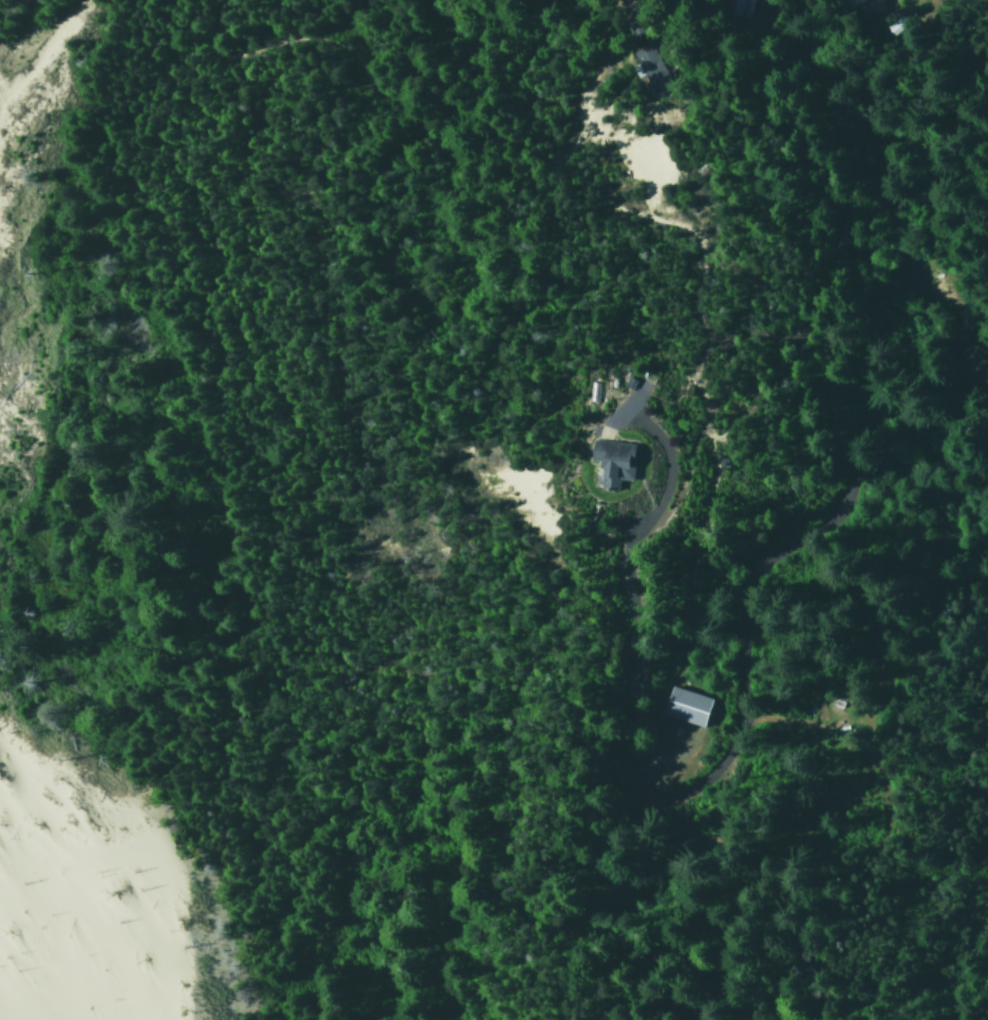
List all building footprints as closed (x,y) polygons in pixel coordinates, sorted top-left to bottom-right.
[(749,0),(721,0),(718,10),(743,19),(749,0)] [(640,34),(635,7),(621,10),(626,37),(640,34)] [(630,51),(651,95),(669,87),(649,46),(641,51),(639,47),(630,51)] [(632,445),(588,440),(586,461),(598,463),(595,490),(614,492),(615,480),(628,482),(632,445)] [(660,713),(702,726),(710,697),(669,684),(660,713)]
